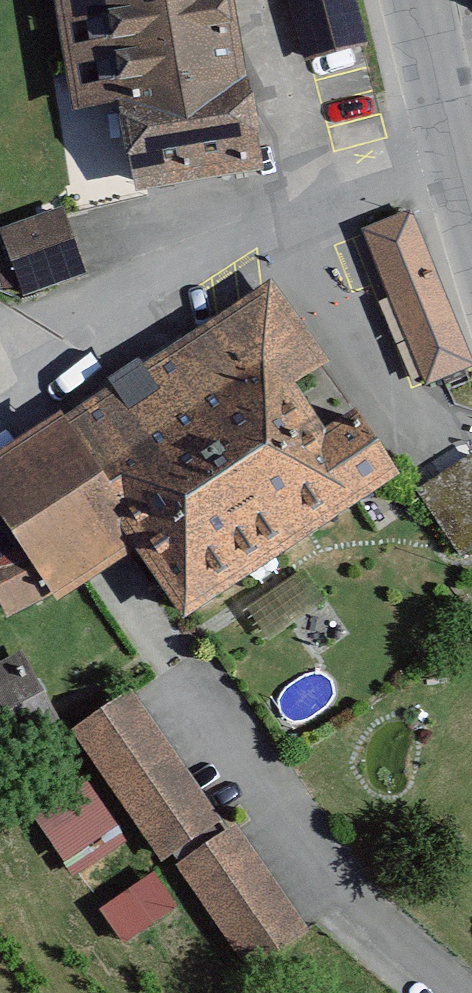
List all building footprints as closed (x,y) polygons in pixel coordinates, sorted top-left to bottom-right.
[(76,117),(123,112),(136,185),(263,166),(248,70),(233,0),(52,0),(76,117)] [(309,57),(371,36),(362,0),(290,0),(309,57)] [(424,380),(471,362),(471,358),(414,206),(365,225),(424,380)] [(66,214),(3,237),(27,304),(90,281),(66,214)] [(53,598),(133,545),(183,619),(402,473),(270,277),(0,456),(0,518),(53,598)] [(471,543),(471,462),(424,487),(457,550),(471,543)] [(0,669),(0,737),(17,768),(70,740),(24,656),(0,669)] [(146,702),(87,741),(170,866),(229,827),(146,702)] [(79,763),(26,798),(66,858),(119,822),(79,763)] [(314,929),(243,834),(183,878),(253,974),(314,929)] [(158,872),(105,907),(126,940),(179,904),(158,872)]
